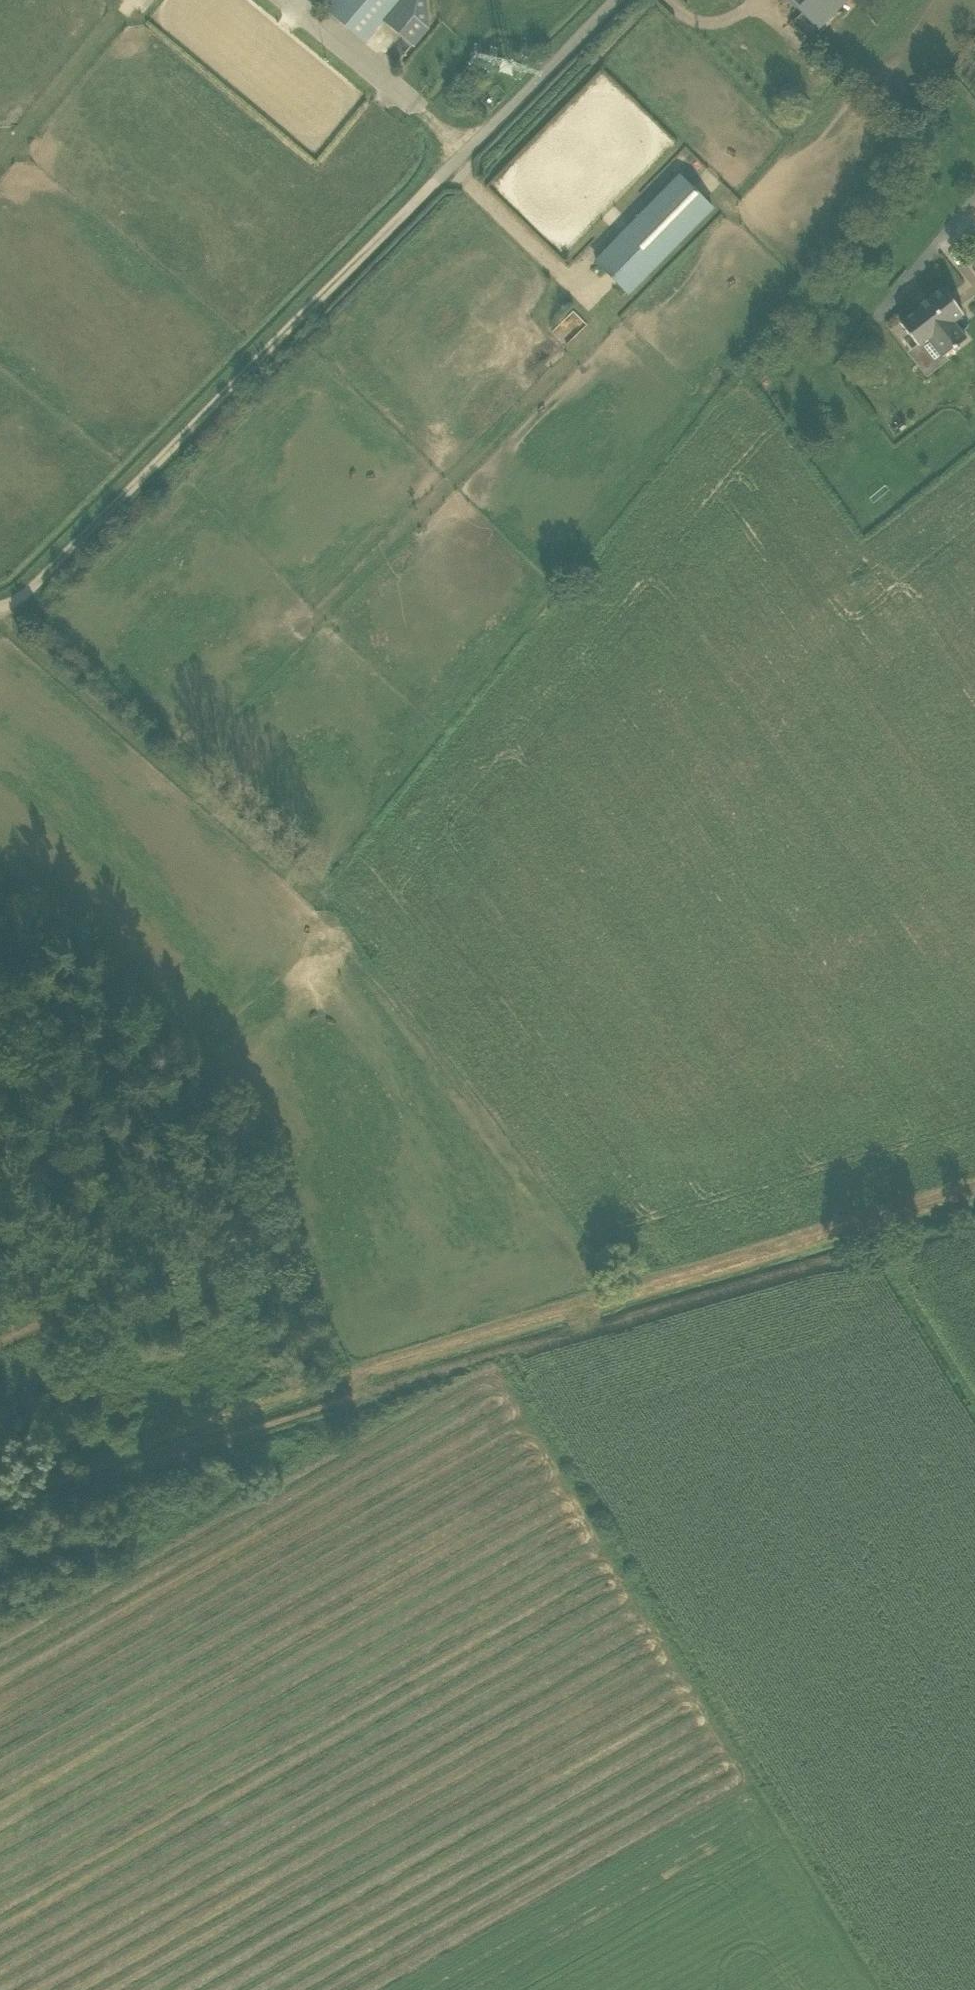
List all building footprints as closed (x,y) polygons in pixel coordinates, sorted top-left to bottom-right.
[(330,13),(364,42),(399,0),(341,0),(330,13)] [(818,29),(847,0),(789,0),(818,29)] [(712,205),(682,176),(596,263),(626,292),(712,205)] [(964,313),(943,287),(928,299),(929,300),(900,322),(918,345),(929,337),(944,356),(967,338),(953,321),(964,313)]
